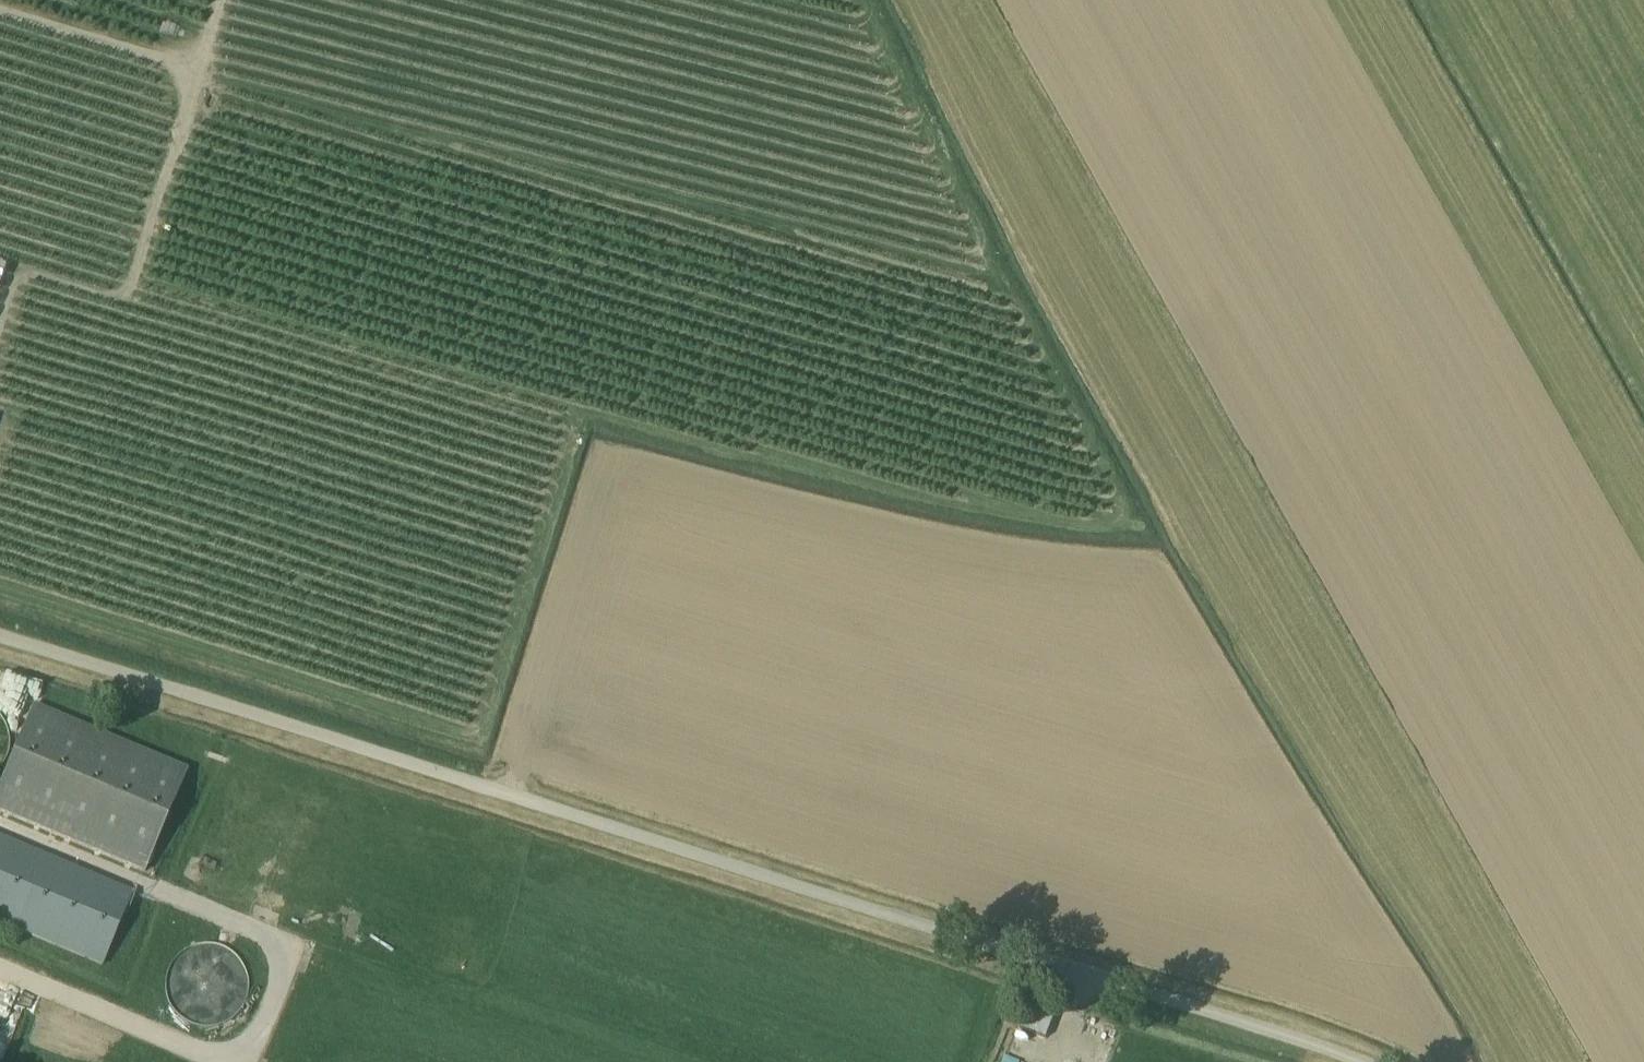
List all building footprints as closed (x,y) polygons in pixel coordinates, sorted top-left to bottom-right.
[(34,706),(0,786),(0,811),(145,872),(188,770),(34,706)] [(0,837),(0,923),(102,965),(132,893),(0,837)] [(167,1016),(235,1026),(246,957),(177,947),(167,1016)]
